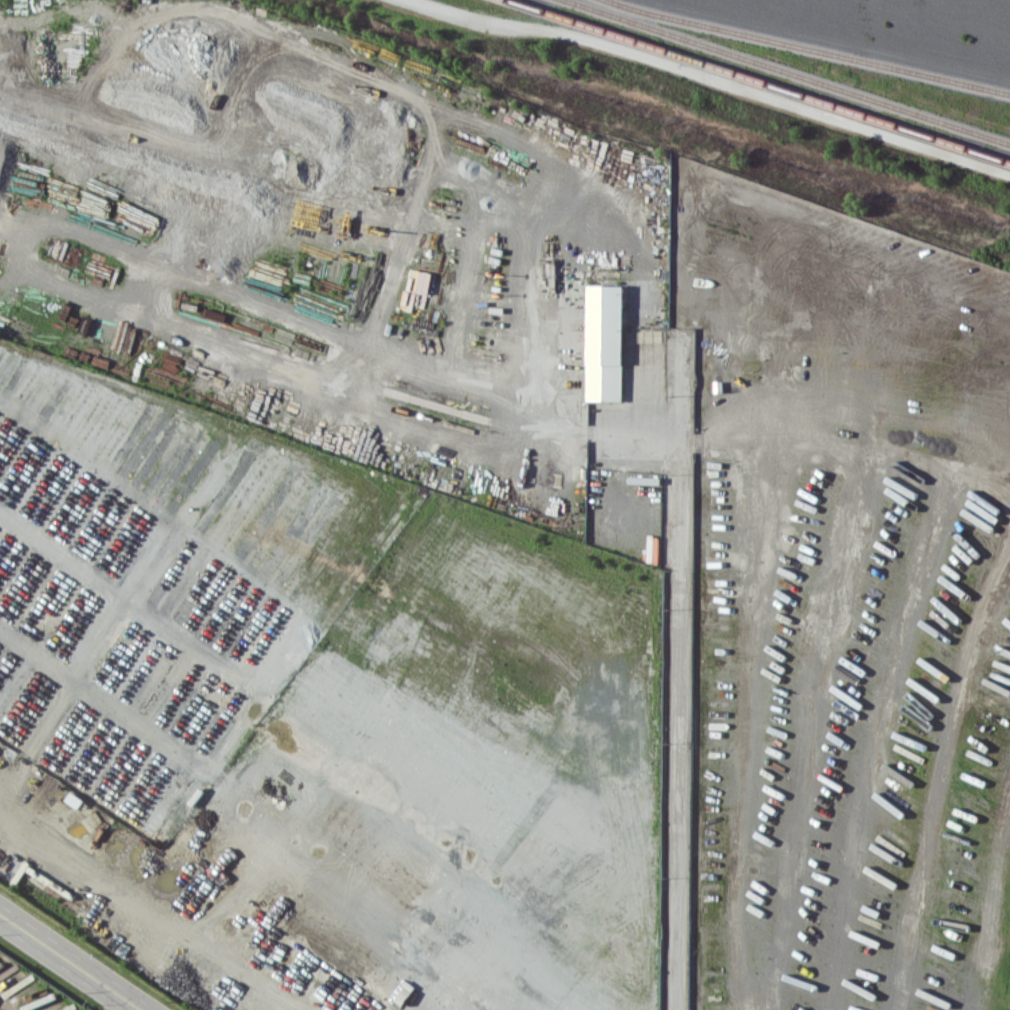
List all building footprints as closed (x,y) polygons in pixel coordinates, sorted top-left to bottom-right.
[(585,289),(621,288),(622,398),(586,399),(585,289)]
